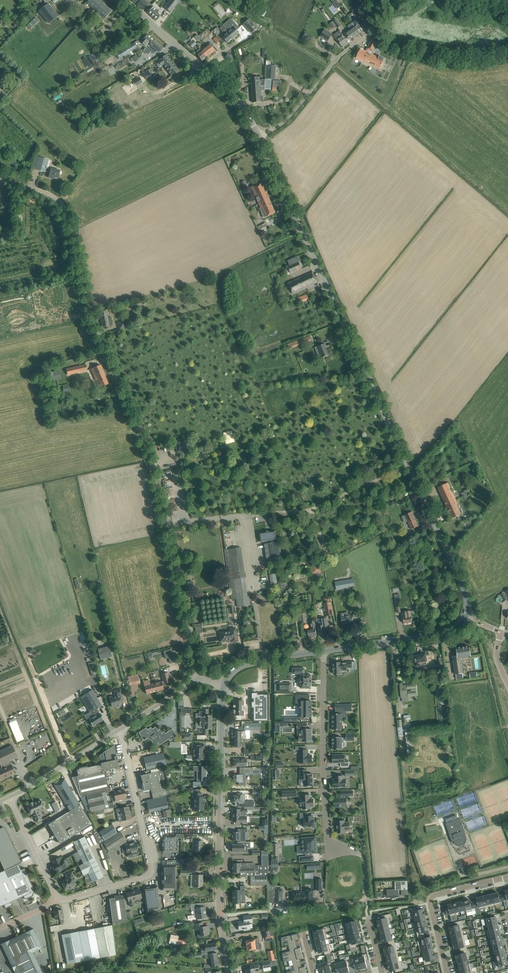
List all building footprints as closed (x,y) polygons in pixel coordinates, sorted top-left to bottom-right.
[(95,10),(94,11),(95,12),(94,13),(99,18),(101,16),(105,18),(111,11),(99,0),(93,8),(95,10)] [(142,10),(148,3),(144,0),(145,0),(140,0),(136,5),(142,10)] [(164,8),(170,12),(179,2),(176,0),(170,0),(164,8)] [(352,11),(356,16),(362,12),(361,0),(356,0),(357,7),(352,11)] [(46,4),(38,11),(49,23),(58,16),(48,3),(46,4)] [(156,20),(162,14),(153,6),(147,12),(156,20)] [(360,33),(365,29),(360,23),(355,16),(350,19),(354,25),(355,27),(360,33)] [(30,29),(38,20),(35,17),(27,25),(30,29)] [(249,19),(243,24),(251,33),(257,28),(249,19)] [(341,26),(336,19),(333,21),(336,26),(338,28),(341,26)] [(235,22),(227,29),(234,37),(239,33),(237,30),(240,28),(235,22)] [(221,31),(225,35),(222,37),(227,43),(234,37),(227,29),(223,25),(220,28),(221,31)] [(351,40),(360,33),(355,27),(354,25),(344,32),(347,36),(348,36),(351,40)] [(332,34),(325,30),(320,36),(328,41),(332,34)] [(339,30),(333,35),(337,41),(337,40),(342,46),(345,44),(346,45),(348,43),(342,34),(339,30)] [(306,33),(302,38),(308,42),(311,37),(306,33)] [(142,41),(141,42),(144,45),(146,47),(149,45),(154,39),(153,39),(148,34),(144,38),(142,41)] [(149,45),(146,47),(154,54),(156,51),(158,53),(160,52),(163,48),(154,39),(149,45)] [(377,47),(379,43),(372,39),(367,49),(373,51),(375,46),(377,47)] [(211,42),(201,50),(207,57),(214,51),(212,47),(214,46),(211,42)] [(132,50),(137,47),(135,43),(116,54),(119,59),(124,56),(126,58),(133,53),(132,50)] [(384,60),(383,60),(384,58),(379,56),(379,58),(360,49),(356,58),(380,69),(384,60)] [(201,50),(196,54),(202,61),(207,57),(201,50)] [(161,67),(164,65),(170,60),(166,55),(160,60),(158,61),(159,63),(158,63),(157,65),(158,67),(161,67)] [(170,60),(164,65),(172,76),(178,70),(170,60)] [(266,65),(266,79),(271,79),(275,80),(276,66),(266,65)] [(148,70),(142,74),(146,79),(151,75),(150,74),(151,74),(148,70)] [(256,77),(251,78),(252,87),(265,86),(265,83),(271,84),(271,79),(266,79),(265,79),(265,80),(260,81),(260,80),(259,77),(256,77)] [(131,88),(136,85),(136,86),(142,82),(139,78),(133,81),(129,84),(131,88)] [(265,86),(252,87),(252,90),(253,103),(261,102),(261,101),(263,101),(263,97),(261,97),(260,91),(260,90),(265,90),(265,89),(271,89),(271,84),(265,83),(265,86)] [(49,160),(39,157),(36,169),(45,172),(46,171),(50,172),(49,177),(54,179),(54,177),(58,178),(60,170),(51,167),(51,168),(47,167),(49,160)] [(252,187),(259,204),(269,199),(262,182),(252,187)] [(263,214),(264,218),(276,213),(269,199),(259,204),(261,208),(262,207),(265,213),(263,214)] [(302,268),(299,262),(288,267),(291,273),(302,268)] [(293,294),(312,285),(317,283),(312,272),(288,283),(293,294)] [(298,298),(299,303),(309,299),(307,294),(298,298)] [(108,318),(107,311),(100,312),(102,327),(113,325),(111,317),(108,318)] [(126,327),(125,321),(118,323),(120,329),(126,327)] [(308,342),(306,337),(291,343),(292,344),(289,345),(290,347),(292,346),(293,348),(308,342)] [(316,351),(319,359),(329,355),(325,344),(317,347),(318,350),(316,351)] [(86,365),(66,369),(67,375),(87,371),(86,365)] [(98,379),(101,387),(108,384),(100,365),(91,369),(96,380),(98,379)] [(59,370),(51,372),(51,373),(47,374),(49,381),(53,380),(61,379),(59,370)] [(448,483),(438,487),(452,518),(461,514),(457,505),(458,504),(448,483)] [(468,489),(462,493),(466,499),(469,504),(476,499),(473,495),(474,493),(470,488),(468,489)] [(407,519),(411,529),(418,526),(412,512),(405,515),(406,516),(402,518),(403,520),(407,519)] [(269,540),(269,543),(275,542),(275,540),(277,539),(276,531),(260,533),(261,542),(269,540)] [(269,543),(265,543),(268,563),(282,561),(280,541),(275,542),(269,543)] [(231,600),(236,599),(237,607),(249,606),(248,597),(247,597),(245,578),(246,577),(246,572),(245,572),(241,547),(224,550),(231,600)] [(321,566),(312,567),(312,574),(322,572),(321,566)] [(269,575),(271,584),(278,582),(277,573),(269,575)] [(347,580),(335,582),(336,589),(348,588),(347,580)] [(396,606),(397,613),(401,612),(399,606),(402,605),(401,597),(401,598),(400,594),(394,595),(395,599),(396,606)] [(331,602),(324,603),(326,616),(333,614),(331,602)] [(405,612),(402,613),(404,623),(412,622),(410,611),(405,611),(405,612)] [(355,619),(355,614),(348,615),(348,616),(341,617),(342,624),(353,623),(352,620),(355,619)] [(318,623),(317,623),(318,624),(318,628),(319,633),(319,635),(321,634),(326,634),(325,631),(325,628),(328,628),(327,623),(327,618),(322,619),(323,622),(322,622),(322,621),(318,622),(318,623)] [(311,629),(307,629),(308,632),(309,637),(317,636),(316,631),(315,622),(314,620),(310,621),(311,629)] [(230,631),(219,632),(220,642),(229,641),(229,640),(231,639),(231,642),(238,641),(236,632),(235,628),(229,629),(230,631)] [(112,656),(109,646),(97,649),(100,659),(112,656)] [(461,657),(471,656),(469,646),(456,648),(457,656),(453,657),(455,674),(456,674),(457,679),(463,678),(462,673),(463,673),(461,657)] [(153,655),(159,654),(158,651),(147,653),(149,659),(154,658),(153,655)] [(425,654),(414,655),(415,666),(427,664),(425,654)] [(88,663),(92,675),(98,673),(95,661),(88,663)] [(347,668),(352,667),(352,662),(346,662),(346,663),(340,663),(340,662),(337,663),(337,662),(334,662),(334,663),(333,663),(333,667),(333,670),(334,670),(334,674),(341,674),(341,669),(347,669),(347,668)] [(311,680),(311,675),(310,675),(310,674),(306,674),(306,675),(304,675),(304,674),(305,674),(305,668),(293,668),(293,674),(302,674),(302,675),(301,675),(301,680),(300,680),(300,683),(301,683),(299,683),(299,687),(301,687),(301,688),(311,688),(311,683),(312,680),(311,680)] [(163,681),(153,684),(155,692),(164,689),(162,684),(170,682),(167,672),(161,674),(163,681)] [(129,679),(130,685),(140,682),(138,676),(129,679)] [(146,694),(155,692),(153,684),(150,685),(149,680),(143,682),(146,694)] [(291,692),(291,683),(277,683),(277,692),(291,692)] [(416,684),(401,685),(402,697),(416,696),(416,691),(416,684)] [(123,700),(120,689),(113,691),(115,696),(110,697),(112,707),(120,705),(119,701),(123,700)] [(92,690),(81,697),(90,713),(93,711),(95,716),(89,720),(93,726),(103,720),(100,713),(99,713),(97,709),(102,706),(99,701),(92,690)] [(269,720),(268,693),(252,693),(252,698),(252,700),(252,707),(252,720),(269,720)] [(296,695),(296,701),(300,701),(300,707),(300,708),(301,708),(301,717),(311,717),(311,710),(312,710),(311,710),(311,708),(312,708),(312,707),(311,707),(311,701),(310,701),(310,695),(296,695)] [(243,701),(234,701),(233,715),(243,715),(243,701)] [(352,711),(352,704),(335,704),(335,711),(337,711),(337,714),(332,714),(332,730),(342,730),(342,714),(342,711),(352,711)] [(202,732),(202,735),(208,735),(208,729),(211,729),(212,724),(212,720),(212,715),(208,715),(208,709),(202,709),(202,712),(199,712),(199,716),(200,716),(200,720),(196,720),(196,724),(199,725),(199,729),(199,732),(202,732)] [(297,728),(299,728),(299,731),(302,731),(302,736),(299,736),(299,741),(302,741),(302,742),(312,741),(311,729),(307,729),(307,728),(307,724),(297,724),(297,728)] [(143,740),(149,737),(156,748),(168,739),(170,741),(177,736),(172,729),(165,733),(164,732),(162,733),(160,729),(158,730),(156,727),(152,729),(151,727),(147,729),(146,728),(139,732),(143,740)] [(342,737),(332,737),(332,749),(342,749),(342,742),(343,742),(343,740),(346,740),(346,741),(346,740),(354,740),(354,741),(355,741),(355,734),(354,734),(346,734),(346,737),(342,737)] [(9,761),(17,757),(12,745),(10,746),(10,745),(0,749),(0,764),(0,765),(9,761)] [(78,776),(72,777),(80,796),(102,792),(109,790),(104,770),(119,767),(114,746),(115,745),(103,752),(103,753),(104,752),(105,752),(107,762),(101,763),(101,765),(99,766),(99,765),(91,766),(91,767),(87,768),(87,766),(79,768),(79,769),(77,770),(78,776)] [(193,745),(192,760),(204,760),(204,753),(204,750),(205,750),(205,745),(193,745)] [(307,755),(307,750),(302,750),(302,746),(296,747),(296,750),(299,750),(300,763),(308,763),(308,762),(312,762),(312,755),(307,755)] [(166,765),(163,753),(144,758),(146,769),(166,765)] [(341,763),(341,767),(349,766),(349,762),(345,762),(344,755),(333,755),(333,763),(341,763)] [(1,779),(14,773),(9,761),(0,765),(2,768),(0,769),(0,776),(1,779)] [(193,782),(193,787),(201,787),(201,785),(207,785),(207,780),(206,780),(206,773),(207,773),(207,768),(206,768),(206,766),(201,766),(193,766),(193,771),(197,771),(201,771),(201,782),(197,782),(193,782)] [(151,773),(140,775),(140,776),(141,776),(142,781),(143,783),(142,783),(143,788),(144,791),(151,789),(153,799),(166,796),(168,796),(173,794),(171,786),(166,788),(166,787),(165,783),(162,770),(151,773)] [(306,786),(313,786),(313,777),(309,777),(309,770),(300,770),(301,783),(306,782),(306,786)] [(234,777),(233,777),(233,782),(239,782),(239,785),(245,786),(245,774),(239,774),(239,775),(234,774),(234,777)] [(341,788),(341,787),(346,787),(346,779),(343,779),(343,776),(336,776),(336,780),(333,780),(333,783),(332,783),(332,787),(333,786),(333,787),(339,787),(339,788),(341,788)] [(67,806),(77,800),(64,779),(54,785),(67,806)] [(126,798),(124,790),(118,791),(118,790),(113,791),(115,797),(116,797),(117,800),(116,800),(115,800),(115,801),(126,798)] [(341,799),(334,799),(334,807),(347,806),(346,798),(344,798),(344,796),(353,796),(353,790),(340,791),(341,796),(341,799)] [(102,792),(80,796),(81,797),(88,814),(95,812),(103,810),(109,809),(106,795),(105,792),(102,793),(102,792)] [(201,797),(201,793),(193,792),(193,799),(194,799),(194,810),(203,811),(203,802),(204,802),(204,797),(201,797)] [(303,809),(311,808),(311,807),(314,806),(314,803),(314,799),(309,799),(309,797),(310,797),(310,793),(306,794),(306,795),(302,795),(302,798),(300,798),(301,806),(303,806),(303,809)] [(253,807),(254,801),(244,801),(244,797),(247,797),(247,794),(242,794),(237,794),(237,796),(233,796),(233,802),(235,802),(235,805),(235,806),(238,806),(238,807),(244,807),(247,807),(253,807)] [(153,799),(146,800),(149,812),(154,811),(168,808),(167,801),(166,796),(153,799)] [(42,802),(41,802),(40,800),(34,803),(33,802),(28,804),(29,805),(27,806),(31,814),(33,814),(37,823),(42,820),(38,811),(44,808),(43,806),(44,805),(44,804),(44,803),(43,802),(42,802)] [(92,824),(80,805),(48,824),(60,843),(92,824)] [(123,807),(116,809),(116,811),(117,813),(120,813),(122,821),(126,820),(131,819),(129,812),(128,812),(127,807),(123,807)] [(163,811),(164,818),(172,816),(170,809),(163,811)] [(300,820),(304,819),(304,828),(312,827),(312,828),(316,828),(316,823),(315,823),(314,818),(313,818),(313,817),(308,817),(308,813),(300,813),(300,820)] [(465,837),(463,831),(464,830),(459,818),(445,823),(450,836),(451,835),(454,841),(455,843),(457,844),(459,845),(461,845),(462,844),(464,843),(465,841),(465,839),(465,837)] [(349,822),(345,822),(344,821),(336,821),(337,833),(345,832),(345,831),(349,830),(349,822)] [(99,832),(95,835),(99,844),(105,840),(113,835),(117,832),(112,824),(108,827),(99,832)] [(264,826),(258,826),(258,830),(264,830),(264,833),(267,833),(267,825),(264,825),(264,826)] [(4,870),(18,864),(21,862),(7,831),(6,831),(4,828),(0,830),(0,861),(4,870)] [(238,832),(232,832),(232,841),(239,841),(239,842),(245,842),(245,841),(245,832),(247,832),(247,829),(238,829),(238,832)] [(101,844),(105,855),(127,841),(120,832),(101,844)] [(83,863),(95,858),(85,836),(73,842),(83,863)] [(165,836),(163,838),(163,852),(175,852),(175,836),(165,836)] [(303,846),(297,847),(298,854),(303,853),(303,854),(306,854),(306,856),(300,857),(300,862),(314,861),(314,856),(312,856),(312,853),(317,853),(316,837),(302,838),(303,846)] [(193,841),(194,841),(194,851),(193,851),(193,852),(202,852),(202,840),(193,840),(193,841)] [(138,852),(136,842),(125,845),(126,847),(122,848),(123,853),(127,853),(127,854),(128,854),(128,853),(131,852),(132,857),(139,856),(138,852)] [(237,842),(237,845),(232,845),(232,848),(231,848),(231,851),(232,851),(232,852),(244,852),(244,851),(247,851),(247,847),(250,847),(250,842),(237,842)] [(61,861),(59,858),(53,861),(55,864),(52,865),(55,872),(59,871),(62,870),(62,869),(66,867),(66,865),(67,865),(65,861),(64,862),(63,860),(61,861)] [(92,882),(104,877),(95,858),(83,863),(79,866),(83,875),(88,873),(92,882)] [(162,865),(162,890),(177,890),(176,865),(176,861),(162,861),(162,865)] [(250,865),(250,863),(232,863),(232,873),(240,873),(240,876),(250,876),(267,875),(268,875),(268,865),(261,865),(250,865)] [(4,870),(0,872),(0,907),(4,905),(6,908),(13,905),(11,901),(23,896),(25,899),(32,896),(33,896),(33,895),(34,891),(35,891),(35,890),(34,890),(28,875),(27,875),(26,874),(27,873),(24,868),(21,870),(18,864),(4,870)] [(74,882),(76,881),(72,872),(65,875),(67,878),(66,878),(66,879),(61,882),(66,890),(75,885),(74,882)] [(202,875),(191,875),(190,887),(194,887),(202,887),(202,883),(201,883),(201,875),(202,875)] [(267,875),(250,876),(250,886),(268,885),(267,875)] [(395,890),(387,890),(387,897),(399,897),(398,890),(401,889),(408,889),(407,884),(407,881),(395,882),(395,890)] [(146,914),(160,909),(157,886),(142,887),(146,914)] [(247,903),(245,903),(244,890),(245,890),(245,886),(240,886),(240,890),(233,890),(233,903),(247,903)] [(134,891),(126,893),(129,902),(130,906),(135,905),(134,900),(142,898),(139,889),(134,890),(134,891)] [(313,902),(313,890),(305,890),(305,891),(293,892),(292,903),(313,902)] [(498,892),(492,894),(495,905),(501,904),(500,902),(503,901),(502,894),(499,895),(498,892)] [(114,898),(109,898),(113,925),(127,920),(124,895),(114,896),(114,898)] [(477,901),(473,902),(475,908),(478,907),(479,909),(485,908),(482,896),(476,898),(477,901)] [(469,899),(463,901),(466,910),(466,912),(472,911),(472,909),(475,908),(473,902),(470,902),(469,899)] [(439,902),(433,903),(437,920),(443,919),(441,910),(439,902)] [(190,904),(187,904),(187,907),(189,907),(190,907),(191,908),(191,910),(193,910),(194,915),(187,916),(188,920),(197,919),(202,918),(207,917),(206,910),(205,907),(203,907),(202,907),(198,908),(198,903),(190,904)] [(448,907),(445,907),(446,915),(450,914),(450,916),(456,915),(456,913),(453,903),(447,905),(448,907)] [(418,910),(417,907),(411,909),(413,918),(425,915),(424,911),(423,909),(418,910)] [(56,920),(60,919),(61,924),(60,925),(63,924),(64,922),(62,909),(54,911),(56,920)] [(378,926),(379,926),(388,924),(390,923),(389,918),(391,917),(390,914),(382,916),(382,919),(377,920),(378,923),(377,923),(378,926)] [(238,925),(237,926),(238,929),(239,929),(239,930),(244,929),(244,930),(250,929),(249,923),(252,922),(251,919),(251,915),(243,916),(244,920),(244,922),(242,922),(241,921),(238,922),(238,925)] [(486,925),(497,922),(496,916),(481,920),(482,925),(485,925),(487,925),(486,925)] [(356,920),(344,923),(346,929),(357,926),(357,925),(356,921),(356,920)] [(454,926),(449,927),(450,929),(449,929),(450,933),(462,930),(460,921),(454,922),(454,923),(454,926)] [(203,927),(202,923),(195,924),(196,930),(200,929),(200,933),(197,934),(198,938),(203,937),(203,936),(209,935),(208,926),(203,927)] [(94,928),(100,958),(117,954),(112,925),(94,928)] [(427,925),(415,928),(418,937),(424,935),(423,932),(429,931),(427,925)] [(357,926),(346,929),(347,934),(358,931),(358,929),(357,926)] [(488,935),(500,932),(498,927),(488,930),(487,930),(488,935)] [(94,928),(62,935),(67,964),(100,958),(94,928)] [(325,928),(313,931),(313,932),(314,936),(315,937),(326,934),(325,928)] [(391,928),(389,929),(380,931),(381,936),(381,937),(390,934),(393,934),(391,928)] [(33,929),(1,944),(15,972),(42,972),(33,952),(42,948),(33,929)] [(265,939),(273,937),(272,929),(263,930),(265,939)] [(462,930),(450,933),(451,933),(452,938),(463,935),(462,930)] [(358,931),(347,934),(349,934),(350,939),(348,939),(360,937),(359,934),(358,931)] [(489,941),(501,938),(501,937),(500,935),(500,932),(488,935),(489,941)] [(298,939),(297,934),(281,938),(281,942),(287,941),(288,946),(296,944),(295,942),(294,942),(294,940),(298,939)] [(326,934),(315,937),(315,939),(316,942),(327,939),(326,934)] [(392,940),(390,934),(381,937),(382,942),(388,941),(389,944),(395,942),(394,939),(392,940)] [(425,938),(424,935),(418,937),(420,946),(422,945),(431,943),(432,943),(430,937),(425,938)] [(463,935),(452,938),(453,943),(465,940),(463,935)] [(360,937),(348,939),(350,948),(357,947),(356,944),(358,943),(361,942),(360,939),(361,939),(360,937)] [(493,945),(502,943),(501,938),(489,941),(491,946),(493,945)] [(260,943),(259,942),(258,939),(254,939),(246,940),(247,950),(256,949),(257,949),(260,949),(261,948),(261,946),(261,944),(260,943)] [(327,939),(316,942),(317,944),(317,947),(329,944),(326,945),(325,940),(328,939),(327,939)] [(465,940),(453,943),(453,944),(453,946),(454,949),(460,948),(461,951),(467,949),(466,946),(465,940)] [(215,943),(207,944),(207,941),(201,941),(202,948),(202,952),(216,950),(215,943)] [(397,952),(395,942),(389,944),(389,947),(384,948),(385,954),(397,952)] [(302,953),(300,948),(301,948),(301,947),(296,948),(296,947),(296,944),(288,946),(290,951),(282,953),(283,957),(283,958),(302,953)] [(317,947),(317,950),(318,950),(319,953),(321,952),(324,952),(325,955),(331,953),(329,944),(317,947)] [(434,953),(433,948),(423,950),(421,951),(422,956),(434,953)] [(461,954),(456,955),(457,958),(457,960),(457,961),(469,958),(467,949),(461,951),(461,954)] [(212,953),(204,955),(205,959),(208,958),(209,958),(210,960),(210,964),(211,967),(214,966),(219,965),(217,953),(212,953)] [(299,961),(299,959),(303,958),(302,953),(283,958),(284,962),(292,960),(293,965),(300,963),(300,961),(299,961)] [(434,953),(422,956),(425,965),(431,964),(430,960),(435,959),(435,957),(434,953)] [(497,961),(506,959),(505,953),(495,956),(495,955),(494,956),(496,961),(497,961)] [(366,954),(358,956),(361,969),(365,968),(365,967),(367,967),(365,960),(368,960),(366,954)] [(340,960),(343,972),(346,972),(347,972),(349,971),(348,965),(351,964),(349,956),(345,957),(346,959),(340,960)] [(349,956),(351,964),(354,963),(355,970),(357,969),(357,970),(361,969),(358,956),(349,958),(349,956)] [(469,958),(457,961),(459,966),(470,963),(468,963),(467,959),(469,958)] [(504,965),(507,964),(506,959),(497,961),(498,966),(497,967),(498,970),(504,968),(504,965)] [(331,961),(333,968),(336,968),(337,972),(343,972),(340,960),(335,961),(334,960),(331,961)] [(321,965),(323,970),(322,971),(322,972),(331,972),(330,971),(330,969),(333,968),(331,961),(331,962),(321,965)] [(401,961),(399,961),(388,964),(389,968),(389,970),(395,969),(396,972),(403,970),(401,961)] [(305,967),(305,966),(301,967),(301,966),(300,963),(293,965),(294,970),(286,972),(301,972),(306,972),(305,967)] [(470,963),(459,966),(460,971),(472,968),(470,963)] [(246,972),(254,972),(259,971),(258,964),(249,965),(250,969),(245,970),(246,972)]
